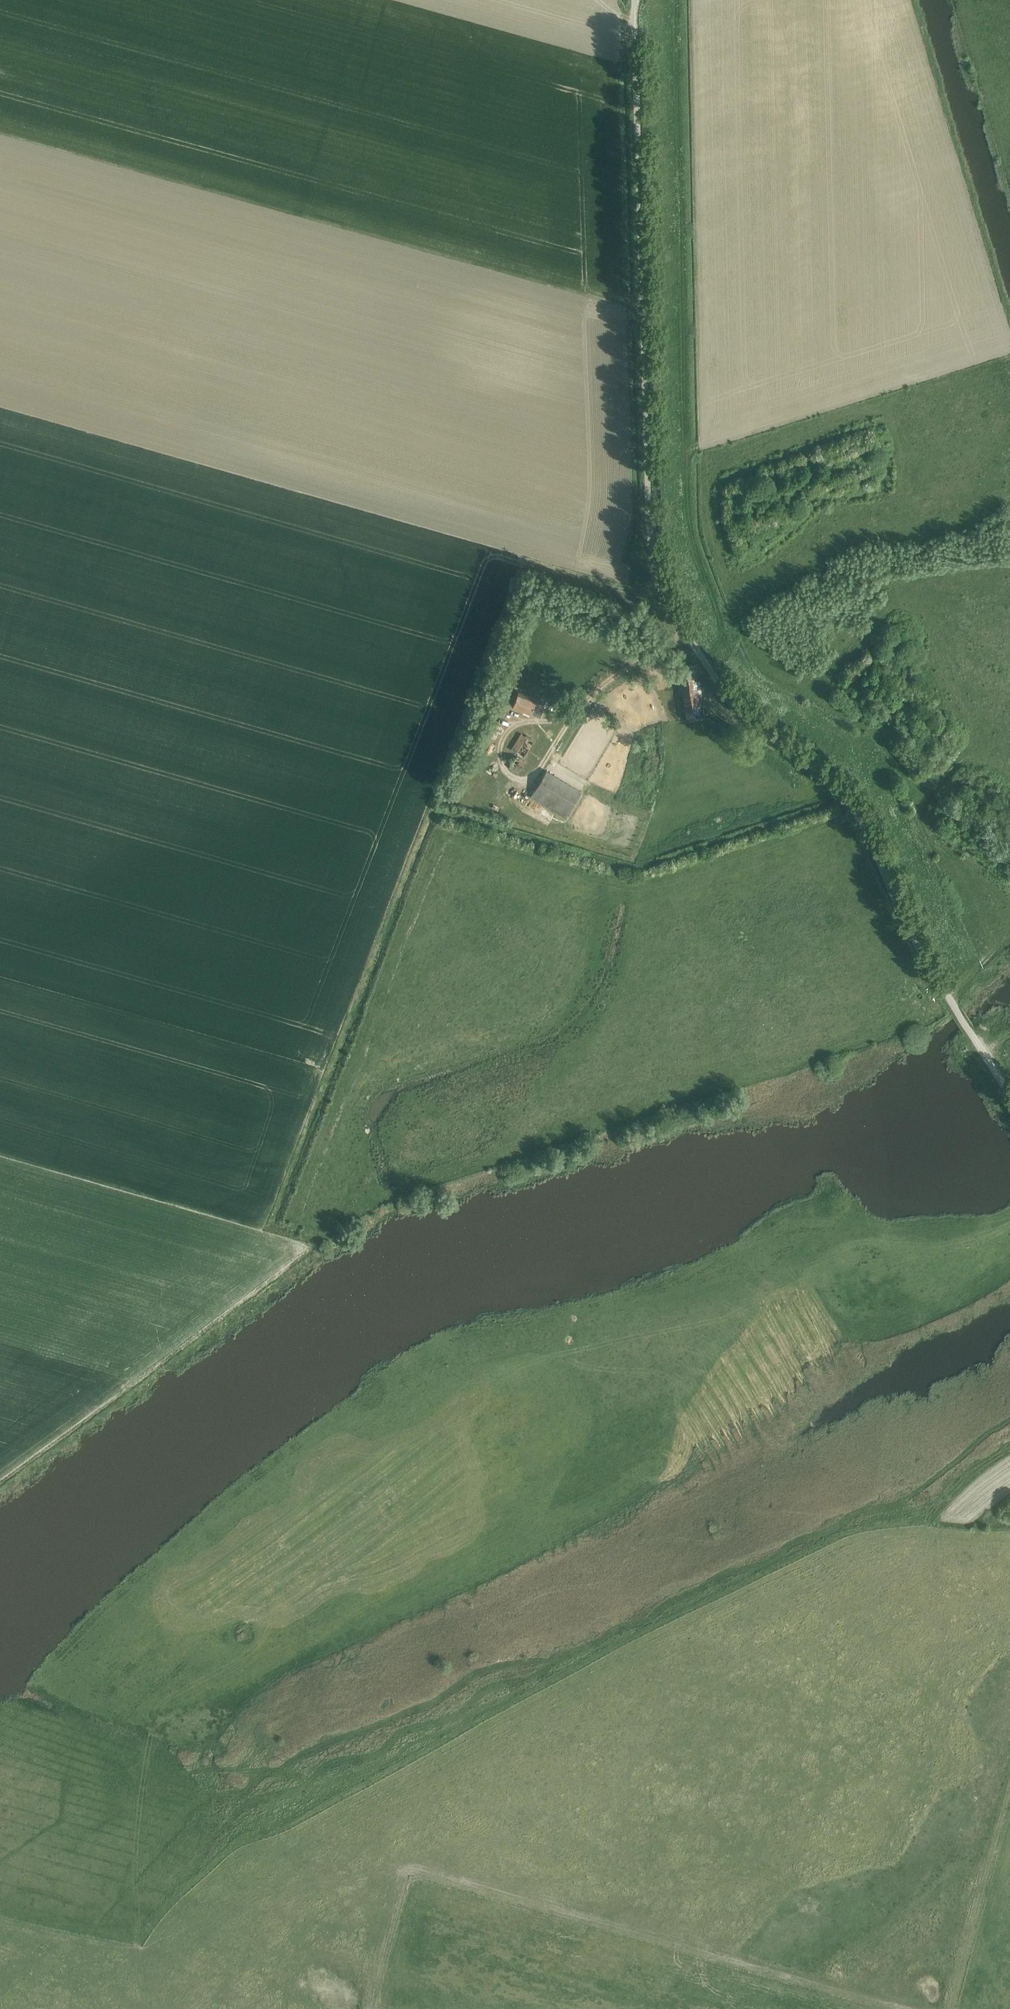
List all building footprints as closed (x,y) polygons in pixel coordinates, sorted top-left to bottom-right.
[(704,717),(697,665),(676,667),(683,720),(704,717)] [(546,703),(518,692),(512,706),(530,713),(531,711),(541,715),(546,703)] [(523,758),(533,741),(521,734),(511,749),(523,758)] [(518,773),(525,761),(516,756),(509,767),(518,773)] [(546,771),(530,797),(565,818),(581,791),(546,771)]
